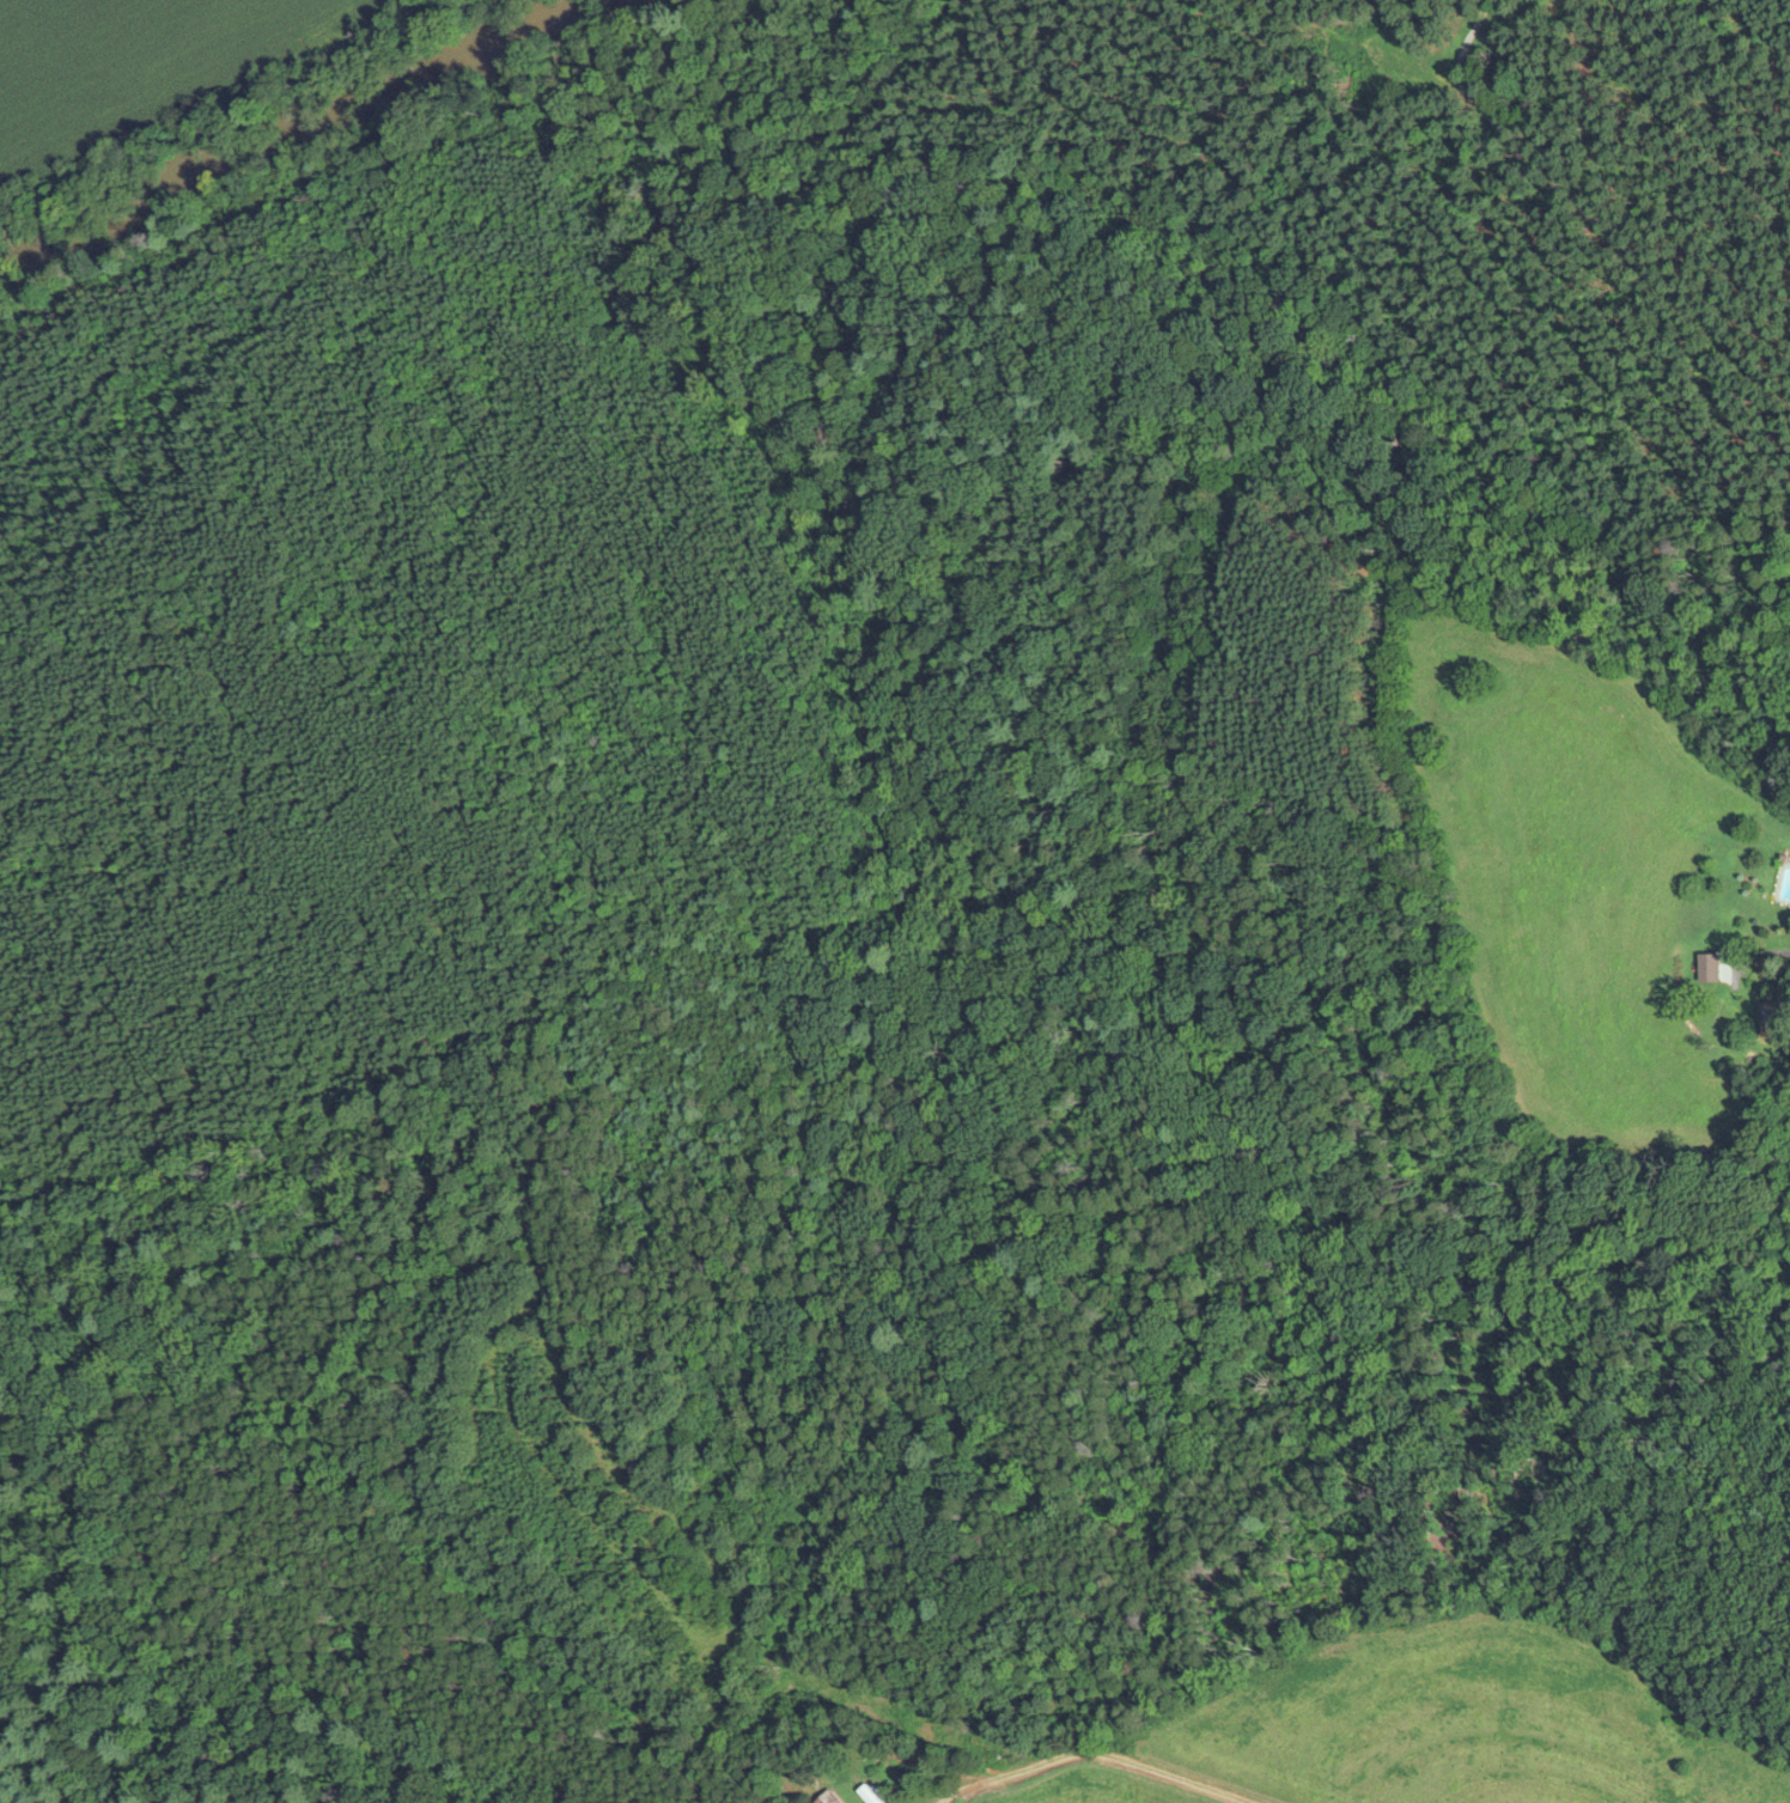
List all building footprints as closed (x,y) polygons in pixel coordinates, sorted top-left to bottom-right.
[(1788,1002),(1763,1002),(1763,1037),(1788,1037),(1788,1002)] [(867,1784),(858,1792),(868,1802),(883,1802),(867,1784)] [(829,1789),(814,1802),(843,1802),(829,1789)]
